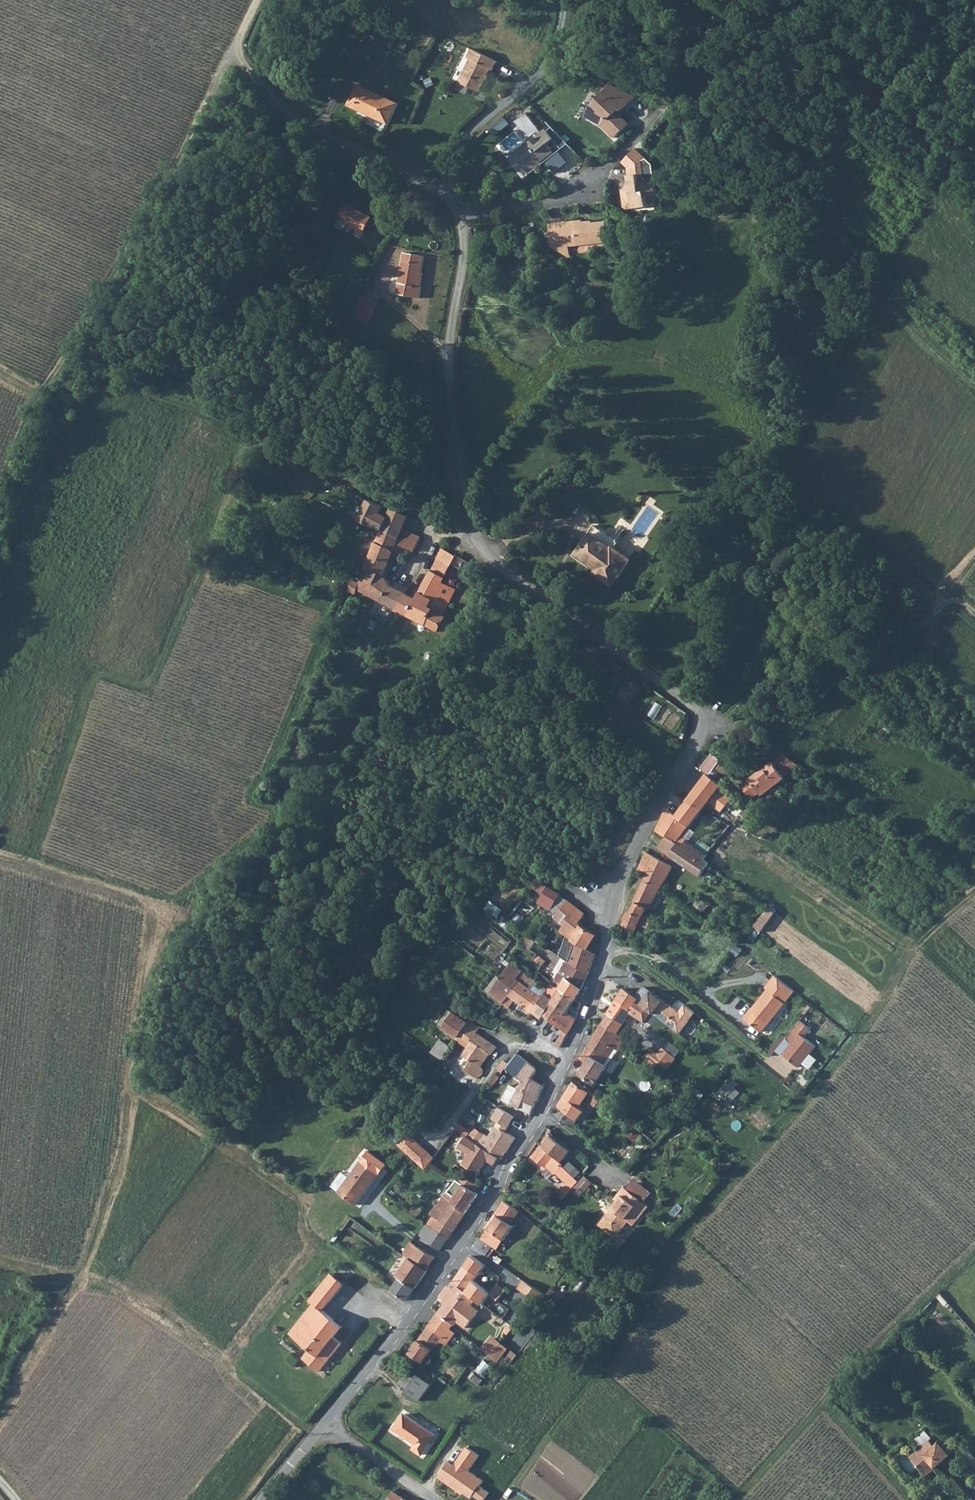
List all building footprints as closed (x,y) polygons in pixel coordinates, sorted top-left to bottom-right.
[(488,67),(492,59),(467,46),(463,55),(466,56),(456,79),(475,88),(485,66),(488,67)] [(583,109),(599,118),(612,132),(626,118),(615,105),(618,103),(620,105),(632,92),(608,79),(596,89),(591,98),(589,97),(583,109)] [(355,84),(346,105),(386,125),(396,104),(355,84)] [(544,155),(567,138),(547,117),(528,132),(530,137),(512,151),(522,164),(525,162),(529,167),(544,155)] [(494,136),(512,126),(508,119),(490,129),(494,136)] [(633,143),(620,157),(625,162),(627,179),(623,184),(628,188),(629,203),(645,202),(644,192),(652,191),(650,159),(633,143)] [(553,155),(546,162),(555,171),(562,165),(553,155)] [(342,233),(346,225),(363,233),(370,220),(345,207),(334,230),(342,233)] [(560,250),(565,242),(606,239),(604,219),(587,220),(587,218),(580,219),(580,216),(563,217),(564,231),(548,233),(548,241),(560,250)] [(547,219),(548,233),(564,231),(563,217),(547,219)] [(402,252),(393,294),(417,298),(419,287),(415,286),(416,282),(417,283),(422,256),(402,252)] [(359,301),(364,303),(367,296),(362,294),(359,301)] [(375,301),(367,296),(364,303),(372,307),(375,301)] [(359,301),(351,317),(355,319),(364,303),(359,301)] [(372,307),(364,303),(355,319),(364,323),(372,307)] [(377,508),(364,502),(355,521),(368,526),(369,525),(373,516),(377,508)] [(394,539),(399,528),(401,525),(404,519),(388,509),(386,513),(382,520),(377,529),(377,530),(394,539)] [(369,525),(377,529),(382,520),(373,516),(369,525)] [(399,546),(409,550),(410,550),(416,537),(399,528),(394,539),(391,544),(399,546)] [(377,530),(370,542),(389,550),(391,544),(394,539),(377,530)] [(589,537),(585,535),(582,538),(572,553),(591,567),(589,571),(605,582),(623,559),(607,547),(605,549),(589,537)] [(370,542),(361,570),(381,577),(385,567),(387,562),(384,561),(387,554),(389,550),(370,542)] [(391,544),(389,550),(396,553),(399,546),(391,544)] [(447,565),(451,557),(438,550),(434,558),(447,565)] [(461,570),(467,560),(459,555),(453,566),(461,570)] [(434,558),(427,572),(441,578),(447,565),(434,558)] [(387,584),(381,577),(361,570),(358,577),(356,584),(350,583),(346,593),(352,595),(355,589),(373,598),(378,601),(387,584)] [(438,583),(441,578),(427,572),(422,583),(435,590),(438,583)] [(404,593),(393,609),(446,638),(452,625),(444,620),(446,617),(441,614),(452,590),(438,583),(435,590),(422,583),(415,598),(404,593)] [(387,584),(378,601),(393,609),(404,593),(388,585),(387,584)] [(343,601),(337,598),(333,610),(339,612),(343,601)] [(723,756),(715,751),(704,764),(711,770),(723,780),(729,773),(717,762),(723,756)] [(784,777),(800,764),(787,753),(774,764),(784,777)] [(735,766),(724,756),(723,756),(717,762),(729,773),(735,766)] [(764,795),(785,778),(784,777),(774,764),(773,763),(752,780),(753,780),(745,787),(755,799),(762,792),(764,795)] [(708,796),(719,785),(723,780),(711,770),(696,786),(708,796)] [(696,786),(686,797),(699,807),(704,801),(708,796),(696,786)] [(721,795),(730,802),(735,796),(725,790),(721,795)] [(270,792),(261,791),(258,791),(256,802),(260,803),(268,805),(270,792)] [(745,803),(735,796),(730,802),(723,810),(732,817),(745,803)] [(677,841),(680,836),(681,834),(678,830),(685,822),(699,807),(686,797),(673,812),(664,807),(654,827),(663,832),(677,841)] [(681,834),(685,837),(696,844),(702,849),(706,845),(688,832),(691,827),(685,822),(678,830),(681,834)] [(655,845),(695,871),(703,859),(698,855),(702,849),(696,844),(685,837),(681,834),(680,836),(677,841),(663,832),(655,845)] [(670,864),(646,852),(638,870),(640,871),(646,874),(644,878),(660,886),(670,864)] [(543,897),(549,889),(533,877),(527,885),(543,897)] [(653,901),(660,886),(644,878),(636,895),(653,901)] [(499,916),(504,909),(491,901),(487,908),(499,916)] [(559,912),(565,918),(572,908),(567,903),(559,912)] [(630,911),(629,910),(622,927),(631,931),(632,927),(636,928),(639,922),(636,920),(643,907),(634,903),(630,911)] [(763,905),(757,915),(764,920),(770,910),(763,905)] [(572,908),(565,918),(562,922),(564,923),(561,928),(557,934),(568,940),(573,928),(582,917),(572,908)] [(564,923),(562,922),(565,918),(559,912),(552,920),(561,928),(564,923)] [(751,924),(758,929),(764,920),(757,915),(751,924)] [(631,931),(622,927),(618,936),(627,941),(628,940),(631,931)] [(568,940),(567,942),(573,945),(584,950),(587,943),(589,936),(573,928),(568,940)] [(587,943),(584,950),(593,955),(596,947),(587,943)] [(593,955),(584,950),(573,945),(566,963),(567,963),(571,964),(584,976),(593,955)] [(534,973),(541,965),(528,954),(526,953),(520,961),(534,973)] [(565,982),(578,990),(584,976),(571,964),(567,963),(561,975),(567,979),(565,982)] [(500,1008),(506,1000),(517,985),(514,983),(519,976),(507,968),(485,997),(500,1008)] [(755,1030),(789,989),(770,974),(759,988),(762,989),(739,1017),(755,1030)] [(523,978),(519,976),(514,983),(517,985),(506,1000),(500,1008),(506,1013),(512,1004),(527,1016),(529,1014),(540,1001),(529,992),(533,986),(523,978)] [(540,1001),(542,998),(553,1004),(559,993),(536,980),(533,986),(529,992),(540,1001)] [(559,993),(572,1001),(578,990),(565,982),(559,993)] [(635,1003),(622,991),(615,1001),(630,1011),(634,1005),(635,1003)] [(553,1004),(565,1014),(572,1001),(559,993),(553,1004)] [(542,998),(540,1001),(529,1014),(540,1022),(541,1020),(563,1039),(573,1023),(565,1014),(553,1004),(542,998)] [(654,999),(644,1012),(677,1036),(687,1022),(686,1022),(690,1017),(680,1009),(676,1015),(654,999)] [(615,1001),(598,1026),(613,1037),(630,1011),(615,1001)] [(682,1007),(680,1009),(690,1017),(692,1015),(682,1007)] [(434,1028),(452,1042),(461,1030),(462,1028),(444,1015),(434,1028)] [(803,1028),(793,1020),(778,1038),(784,1043),(776,1054),(792,1067),(809,1046),(797,1036),(803,1028)] [(474,1030),(465,1024),(462,1028),(461,1030),(464,1032),(470,1036),(474,1030)] [(623,1044),(613,1037),(598,1026),(576,1059),(584,1065),(581,1069),(595,1081),(602,1071),(597,1067),(609,1054),(612,1057),(623,1044)] [(470,1036),(464,1032),(457,1042),(466,1047),(459,1058),(466,1062),(465,1065),(460,1071),(461,1074),(469,1079),(471,1079),(473,1080),(475,1079),(477,1077),(478,1076),(478,1073),(477,1071),(476,1069),(480,1063),(477,1060),(478,1058),(482,1060),(484,1057),(486,1058),(491,1050),(470,1036)] [(660,1054),(654,1049),(645,1063),(665,1075),(682,1049),(669,1040),(660,1054)] [(428,1052),(433,1056),(438,1059),(438,1060),(445,1052),(434,1044),(428,1052)] [(520,1081),(528,1068),(518,1059),(509,1072),(520,1081)] [(803,1065),(808,1070),(814,1064),(809,1059),(803,1065)] [(520,1081),(528,1087),(530,1084),(536,1075),(528,1068),(520,1081)] [(720,1091),(733,1102),(743,1091),(730,1080),(720,1091)] [(581,1102),(591,1110),(597,1103),(586,1094),(572,1083),(561,1099),(575,1110),(581,1102)] [(539,1088),(530,1084),(528,1087),(522,1095),(527,1097),(519,1110),(528,1115),(539,1088)] [(522,1095),(514,1108),(519,1110),(527,1097),(522,1095)] [(561,1099),(550,1115),(552,1116),(569,1129),(580,1113),(575,1110),(561,1099)] [(510,1127),(515,1115),(498,1108),(493,1120),(510,1127)] [(561,1160),(567,1151),(566,1150),(547,1135),(540,1145),(561,1160)] [(423,1174),(432,1162),(407,1136),(396,1146),(411,1161),(423,1174)] [(459,1166),(475,1176),(484,1162),(493,1166),(497,1158),(485,1151),(463,1138),(456,1149),(466,1156),(459,1166)] [(485,1151),(497,1158),(500,1160),(507,1149),(504,1147),(491,1140),(485,1151)] [(553,1174),(564,1185),(571,1178),(561,1169),(551,1160),(540,1152),(537,1151),(529,1159),(542,1169),(543,1168),(551,1175),(553,1174)] [(379,1175),(361,1161),(349,1178),(338,1191),(338,1192),(355,1205),(379,1175)] [(342,1172),(331,1186),(338,1191),(349,1178),(342,1172)] [(477,1188),(460,1176),(455,1183),(473,1195),(477,1188)] [(564,1196),(576,1183),(575,1182),(571,1178),(564,1185),(558,1190),(564,1196)] [(455,1183),(445,1196),(452,1204),(451,1206),(464,1216),(476,1197),(473,1195),(455,1183)] [(621,1187),(617,1193),(641,1212),(646,1206),(621,1187)] [(631,1226),(641,1212),(617,1193),(612,1199),(614,1201),(609,1208),(610,1208),(607,1212),(624,1226),(626,1222),(631,1226)] [(451,1206),(452,1204),(445,1196),(429,1218),(433,1221),(434,1219),(436,1216),(439,1218),(437,1222),(439,1223),(451,1206)] [(508,1228),(517,1214),(501,1204),(491,1219),(508,1228)] [(439,1223),(437,1222),(434,1219),(433,1221),(426,1229),(432,1231),(438,1234),(444,1238),(447,1241),(464,1216),(451,1206),(439,1223)] [(617,1234),(624,1226),(607,1212),(600,1221),(600,1228),(610,1236),(617,1234)] [(502,1244),(510,1230),(508,1228),(491,1219),(484,1232),(502,1244)] [(419,1238),(439,1254),(447,1241),(444,1238),(438,1234),(432,1231),(426,1229),(419,1238)] [(547,1243),(551,1238),(540,1230),(536,1236),(547,1243)] [(489,1250),(479,1243),(474,1252),(485,1259),(489,1250)] [(411,1262),(426,1273),(434,1261),(412,1245),(404,1257),(411,1262)] [(483,1269),(470,1260),(451,1286),(462,1294),(482,1308),(489,1298),(472,1285),(483,1269)] [(403,1282),(395,1292),(393,1294),(407,1304),(427,1274),(426,1273),(411,1262),(399,1279),(403,1282)] [(291,1334),(301,1342),(327,1314),(325,1312),(347,1285),(334,1275),(312,1301),(316,1305),(291,1334)] [(526,1302),(537,1311),(546,1300),(524,1285),(519,1293),(528,1299),(526,1302)] [(462,1294),(451,1286),(448,1289),(456,1296),(455,1298),(458,1300),(462,1294)] [(447,1288),(438,1301),(445,1306),(472,1323),(478,1314),(458,1300),(455,1298),(456,1296),(448,1289),(447,1288)] [(489,1298),(482,1308),(495,1317),(508,1298),(495,1289),(489,1298)] [(466,1332),(472,1323),(445,1306),(429,1331),(444,1341),(443,1344),(448,1348),(455,1337),(450,1333),(453,1329),(454,1330),(457,1326),(466,1332)] [(336,1322),(327,1314),(301,1342),(309,1350),(302,1358),(319,1373),(342,1346),(335,1339),(327,1332),(336,1322)] [(327,1332),(335,1339),(344,1329),(336,1322),(327,1332)] [(411,1358),(424,1366),(437,1347),(439,1349),(443,1344),(444,1341),(429,1331),(411,1358)] [(500,1362),(511,1348),(493,1334),(482,1349),(500,1362)] [(416,1383),(414,1381),(409,1376),(401,1386),(409,1392),(416,1383)] [(416,1383),(409,1392),(406,1394),(420,1404),(432,1389),(419,1379),(416,1383)] [(392,1429),(400,1436),(408,1427),(412,1423),(403,1416),(392,1429)] [(430,1436),(412,1423),(408,1427),(426,1440),(430,1436)] [(426,1440),(408,1427),(400,1436),(418,1449),(426,1440)] [(901,1446),(918,1462),(931,1448),(918,1435),(913,1440),(908,1437),(901,1446)] [(426,1440),(418,1449),(422,1452),(429,1443),(426,1440)] [(891,1455),(909,1471),(918,1462),(901,1446),(891,1455)] [(444,1464),(434,1479),(448,1489),(449,1487),(467,1499),(479,1482),(464,1471),(474,1456),(462,1448),(449,1467),(444,1464)] [(965,1459),(969,1463),(974,1458),(974,1454),(973,1452),(965,1459)]
